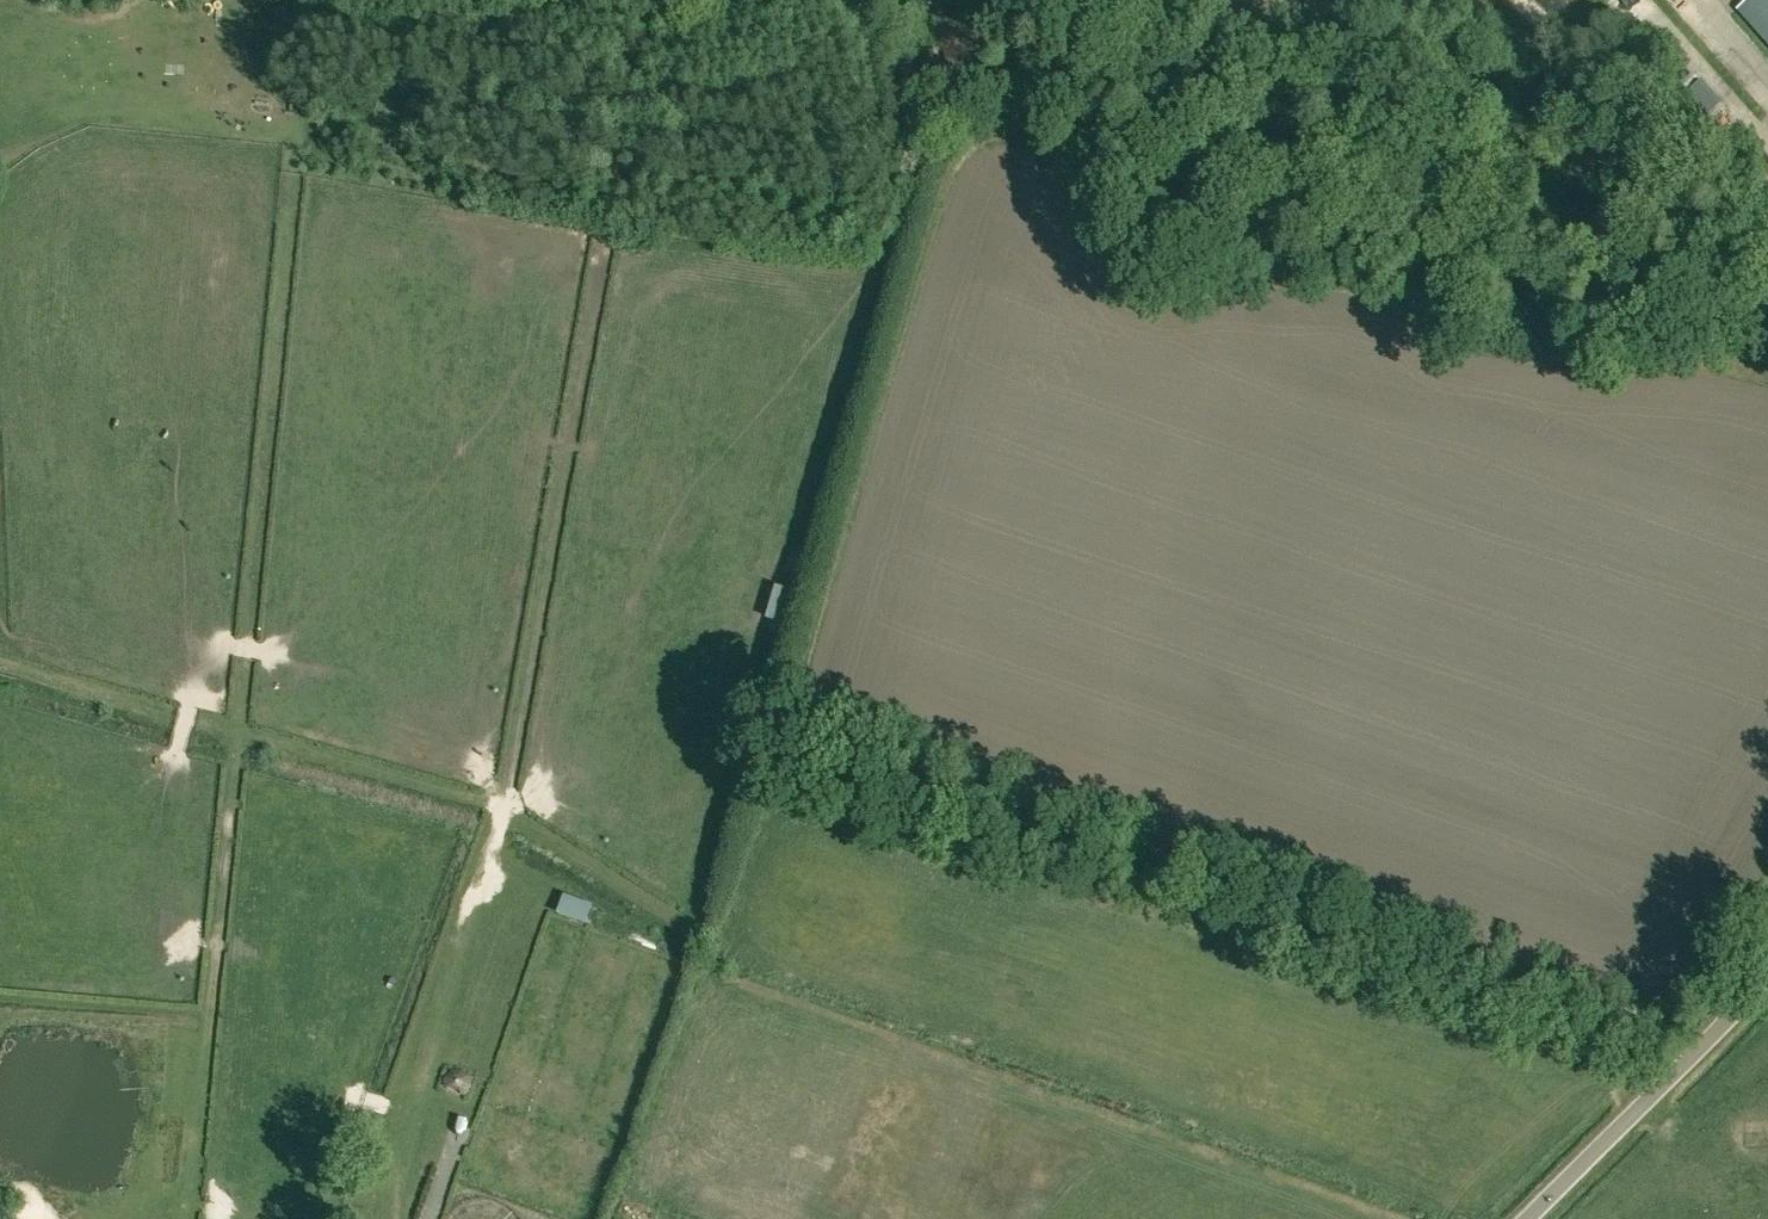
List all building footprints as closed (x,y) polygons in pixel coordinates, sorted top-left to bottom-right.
[(1738,10),(1767,43),(1767,0),(1749,0),(1738,10)]
